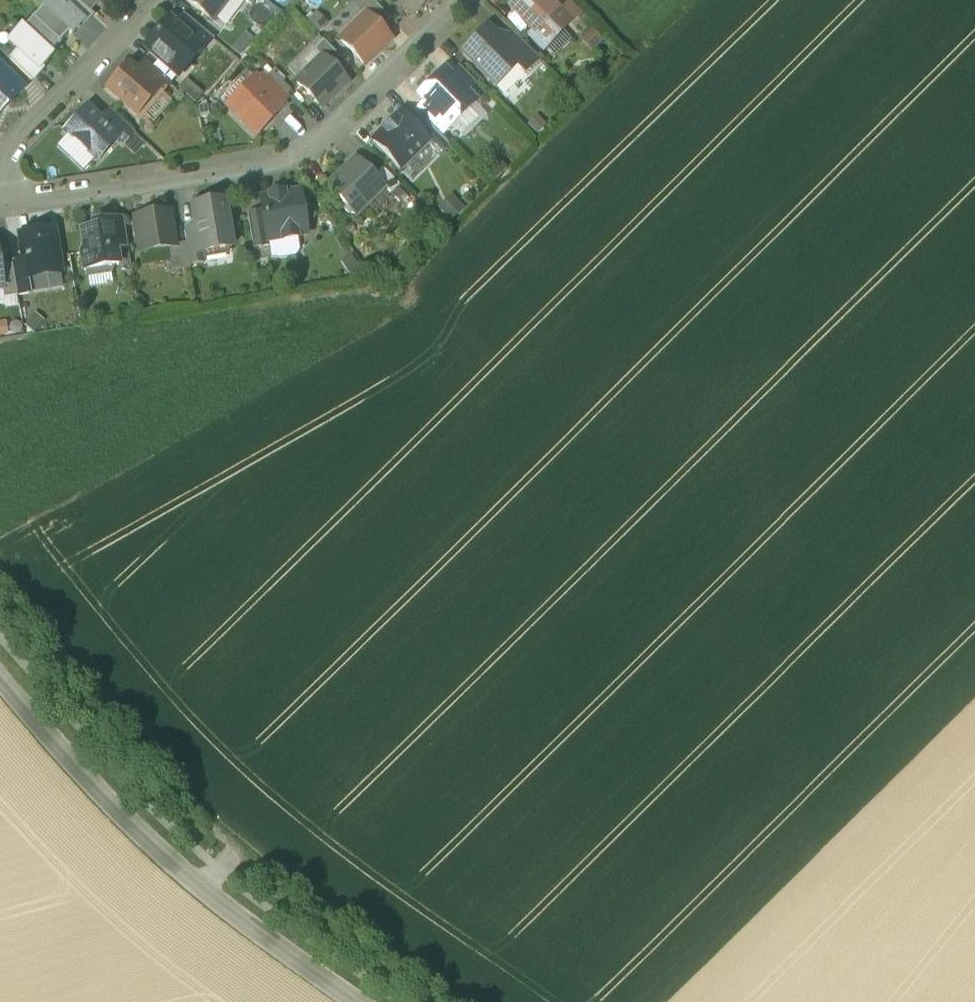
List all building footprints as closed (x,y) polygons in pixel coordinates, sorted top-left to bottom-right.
[(59,0),(48,0),(42,6),(43,8),(32,19),(59,44),(70,33),(71,34),(81,23),(83,22),(62,3),(59,0)] [(78,0),(65,0),(62,3),(83,22),(81,23),(83,24),(93,14),(90,11),(78,0)] [(98,0),(78,0),(90,11),(99,1),(98,0)] [(211,20),(226,0),(186,0),(211,20)] [(372,0),(358,0),(353,5),(364,17),(366,14),(380,28),(390,18),(372,0)] [(413,16),(429,0),(397,0),(413,16)] [(544,0),(522,0),(513,9),(534,30),(530,33),(543,47),(571,20),(557,7),(554,10),(544,0)] [(364,17),(340,40),(364,64),(390,39),(380,28),(366,14),(364,17)] [(212,38),(184,15),(176,24),(203,49),(212,38)] [(59,44),(32,19),(22,31),(20,30),(9,42),(19,51),(39,69),(39,68),(50,57),(48,56),(59,44)] [(176,24),(170,19),(145,46),(173,71),(184,58),(190,64),(203,49),(176,24)] [(504,44),(487,27),(462,53),(495,86),(515,67),(521,61),(504,44)] [(539,60),(514,34),(504,44),(521,61),(515,67),(524,76),(539,60)] [(349,66),(323,40),(315,49),(323,57),(340,75),(349,66)] [(39,69),(19,51),(10,60),(31,80),(41,70),(39,68),(39,69)] [(323,57),(297,82),(321,107),(347,81),(340,75),(323,57)] [(171,85),(144,61),(132,74),(157,96),(159,94),(161,96),(171,85)] [(21,88),(0,67),(0,110),(21,88)] [(476,84),(459,67),(450,76),(467,93),(476,84)] [(524,76),(515,67),(495,86),(504,95),(524,76)] [(132,74),(124,68),(105,89),(138,118),(157,96),(132,74)] [(450,76),(444,70),(418,95),(424,101),(449,127),(475,102),(467,93),(450,76)] [(290,96),(265,71),(256,79),(281,105),(290,96)] [(255,78),(227,105),(255,134),(283,106),(281,105),(256,79),(255,78)] [(449,127),(424,101),(414,111),(424,121),(440,136),(449,127)] [(103,123),(87,108),(65,131),(96,160),(117,138),(118,137),(103,123)] [(133,132),(113,113),(103,123),(118,137),(117,138),(123,143),(133,132)] [(416,129),(400,113),(373,140),(401,169),(427,143),(428,142),(416,129)] [(440,136),(424,121),(416,129),(428,142),(427,143),(439,154),(448,145),(440,136)] [(374,176),(355,157),(326,185),(345,204),(344,209),(348,213),(353,213),(355,215),(384,187),(374,176)] [(399,184),(382,168),(374,176),(384,187),(390,192),(399,184)] [(283,192),(269,194),(269,196),(260,198),(262,210),(267,240),(268,240),(282,238),(283,240),(297,237),(297,235),(306,234),(299,191),(284,194),(283,192)] [(224,201),(192,207),(196,229),(200,253),(202,252),(231,247),(224,201)] [(262,210),(247,213),(253,248),(269,246),(268,240),(267,240),(262,210)] [(169,211),(135,216),(141,253),(169,248),(175,247),(174,244),(169,211)] [(123,218),(110,220),(115,248),(116,248),(127,246),(123,218)] [(102,227),(82,230),(84,248),(82,252),(85,270),(96,268),(96,267),(98,267),(104,274),(111,273),(114,264),(116,264),(117,265),(118,265),(116,248),(115,248),(110,220),(102,222),(102,227)] [(196,229),(184,231),(186,242),(190,265),(203,263),(202,252),(200,253),(196,229)] [(53,230),(20,235),(24,260),(27,278),(29,278),(60,273),(53,230)] [(186,242),(174,244),(175,247),(169,248),(172,271),(190,268),(190,265),(186,242)] [(24,260),(12,262),(12,265),(17,296),(31,293),(29,278),(27,278),(24,260)] [(0,267),(0,268),(3,288),(2,288),(4,298),(17,296),(12,265),(0,267)]
